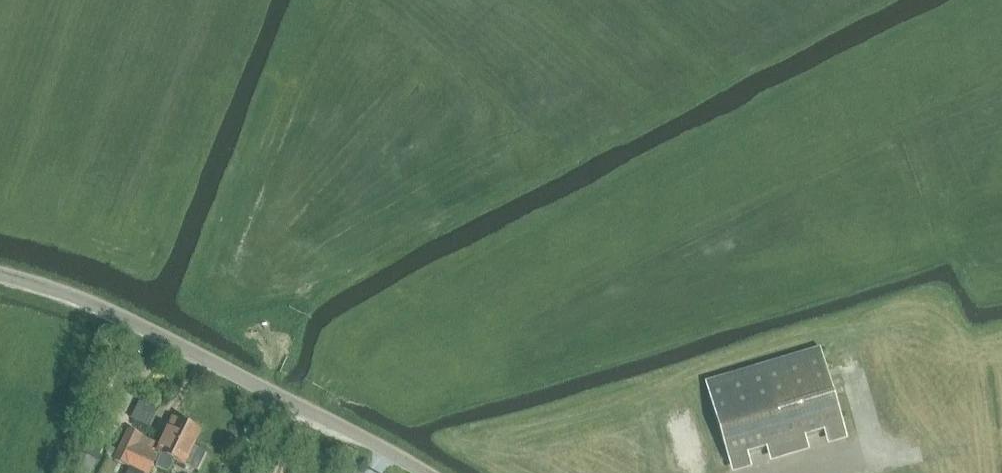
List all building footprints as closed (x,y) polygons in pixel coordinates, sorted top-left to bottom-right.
[(704,382),(721,439),(727,459),(844,424),(820,347),(704,382)] [(106,402),(97,417),(107,423),(116,408),(106,402)] [(184,463),(198,469),(207,451),(192,444),(197,434),(171,422),(161,443),(151,439),(152,437),(143,433),(142,436),(128,430),(127,432),(113,462),(135,472),(146,472),(152,461),(157,463),(155,466),(168,472),(174,460),(183,465),(184,463)] [(103,451),(84,441),(69,472),(92,472),(103,451)]
